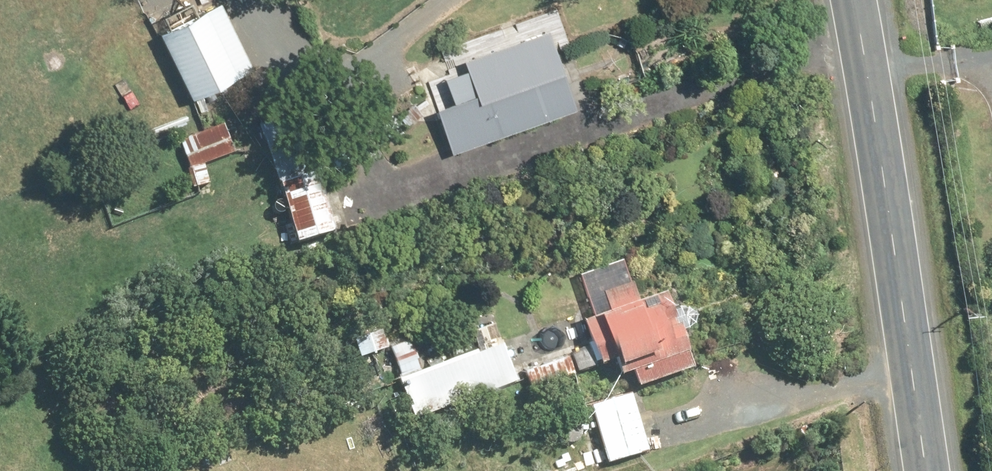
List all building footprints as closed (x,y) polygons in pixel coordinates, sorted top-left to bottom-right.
[(152,22),(182,91),(246,63),(219,0),(203,0),(152,22)] [(569,99),(541,20),(456,49),(468,86),(428,100),(444,144),(569,99)] [(291,103),(254,114),(289,231),(326,220),(291,103)] [(222,110),(174,129),(185,156),(233,137),(222,110)] [(185,157),(187,181),(207,179),(206,156),(185,157)] [(584,304),(575,307),(592,357),(606,353),(610,366),(623,363),(628,381),(689,360),(662,280),(634,288),(625,264),(591,274),(597,294),(583,299),(584,304)] [(514,381),(498,332),(392,367),(408,416),(514,381)] [(560,347),(518,360),(525,381),(567,367),(560,347)] [(630,387),(584,399),(601,458),(646,446),(630,387)]
